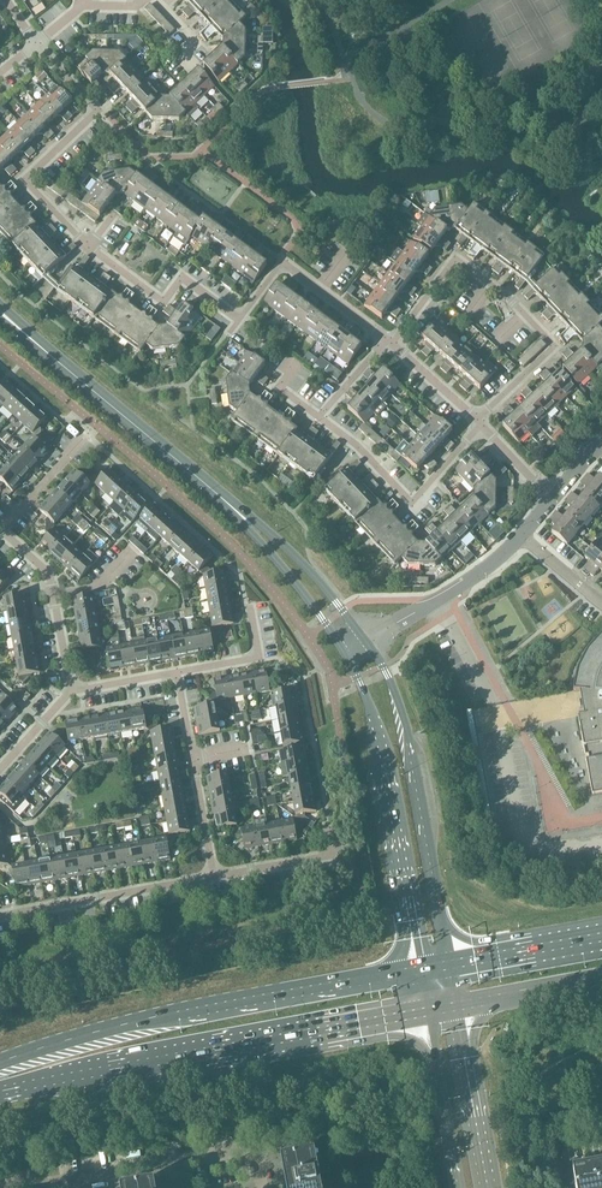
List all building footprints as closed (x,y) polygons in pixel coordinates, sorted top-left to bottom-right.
[(223,40),(240,25),(247,18),(229,0),(186,0),(189,3),(189,7),(183,13),(189,19),(195,13),(198,14),(208,24),(208,28),(200,36),(206,42),(214,34),(218,35),(223,40)] [(145,10),(169,36),(175,30),(150,5),(145,10)] [(223,44),(246,45),(246,31),(240,25),(223,40),(223,44)] [(263,37),(263,44),(266,44),(273,44),(273,28),(267,28),(263,28),(263,37)] [(223,48),(238,65),(245,58),(246,45),(223,44),(223,48)] [(214,56),(214,57),(229,74),(238,65),(223,48),(219,52),(215,52),(214,56)] [(102,75),(106,75),(106,53),(93,52),(86,59),(102,75)] [(120,53),(106,53),(106,75),(110,75),(126,60),(120,53)] [(229,74),(214,57),(213,58),(208,58),(208,62),(204,67),(219,83),(229,74)] [(97,79),(102,75),(86,59),(76,68),(99,92),(103,89),(97,83),(97,79)] [(135,69),(126,60),(110,75),(114,80),(114,84),(108,89),(111,92),(135,69)] [(124,90),(128,94),(144,79),(135,69),(111,92),(114,95),(120,90),(124,90)] [(194,76),(189,80),(205,96),(215,87),(199,71),(198,72),(194,72),(194,76)] [(126,108),(129,111),(153,88),(144,79),(128,94),(132,99),(132,102),(126,108)] [(180,89),(195,105),(205,96),(189,80),(185,84),(181,84),(181,88),(180,89)] [(243,81),(239,84),(244,90),(248,86),(243,81)] [(235,88),(241,93),(244,90),(239,84),(235,88)] [(57,87),(47,96),(70,120),(73,117),(68,111),(68,107),(73,103),(57,87)] [(146,113),(162,98),(153,88),(129,111),(132,114),(138,109),(142,109),(146,113)] [(175,94),(171,98),(186,114),(190,118),(199,110),(195,105),(180,89),(179,90),(175,90),(175,94)] [(47,96),(38,105),(53,121),(57,117),(61,117),(67,123),(70,120),(47,96)] [(166,120),(166,98),(162,98),(146,113),(152,120),(166,120)] [(166,98),(166,120),(179,121),(186,114),(171,98),(170,98),(166,98)] [(215,107),(220,113),(224,109),(219,103),(215,107)] [(38,105),(28,114),(51,138),(54,135),(49,129),(49,125),(53,121),(38,105)] [(220,113),(215,107),(211,111),(216,116),(220,113)] [(28,114),(19,123),(34,139),(39,135),(42,135),(48,141),(51,138),(28,114)] [(196,125),(201,130),(205,127),(200,121),(196,125)] [(19,123),(10,132),(32,156),(36,153),(30,147),(30,143),(34,139),(19,123)] [(10,132),(0,141),(16,157),(20,153),(24,153),(29,159),(32,156),(10,132)] [(0,141),(0,159),(14,174),(17,171),(11,165),(11,161),(16,157),(0,141)] [(1,171),(5,171),(10,177),(14,174),(0,159),(0,172),(1,171)] [(124,194),(124,195),(138,177),(130,171),(117,173),(120,195),(124,194)] [(116,196),(120,195),(117,173),(104,175),(98,182),(116,196)] [(124,195),(135,202),(154,176),(151,173),(146,180),(142,180),(138,177),(124,195)] [(135,202),(145,210),(158,192),(154,189),(153,185),(158,178),(154,176),(135,202)] [(47,187),(51,190),(55,184),(51,181),(47,187)] [(112,200),(116,196),(98,182),(90,193),(108,206),(109,205),(113,205),(112,200)] [(37,272),(40,270),(46,277),(76,248),(73,244),(65,252),(61,251),(51,241),(51,237),(57,231),(51,225),(45,231),(41,231),(31,220),(31,216),(37,211),(31,204),(25,210),(21,210),(11,199),(11,195),(17,190),(11,183),(5,189),(1,189),(0,187),(0,233),(37,272)] [(55,184),(51,190),(55,193),(59,187),(55,184)] [(64,190),(59,187),(55,193),(59,196),(64,190)] [(145,210),(155,218),(175,191),(172,189),(167,195),(163,196),(158,192),(145,210)] [(68,193),(64,190),(59,196),(63,199),(68,193)] [(155,218),(166,226),(180,208),(175,204),(174,200),(179,194),(175,191),(155,218)] [(63,199),(67,202),(72,196),(68,193),(63,199)] [(107,207),(108,206),(90,193),(82,204),(84,205),(88,208),(92,211),(96,214),(100,217),(104,212),(108,211),(107,207)] [(67,202),(71,205),(76,199),(72,196),(67,202)] [(76,199),(71,205),(75,208),(80,202),(76,199)] [(80,202),(75,208),(79,211),(84,205),(82,204),(80,202)] [(166,226),(177,233),(197,207),(193,204),(188,211),(184,211),(180,208),(166,226)] [(469,212),(455,230),(461,234),(462,238),(457,245),(461,248),(468,239),(473,243),(474,247),(469,253),(476,259),(481,252),(485,252),(496,260),(497,264),(492,271),(499,276),(504,269),(508,269),(519,277),(520,281),(515,288),(519,291),(543,259),(535,254),(537,251),(474,204),(469,212)] [(84,205),(79,211),(83,214),(88,208),(84,205)] [(451,231),(455,230),(469,212),(461,206),(448,208),(451,231)] [(188,242),(191,237),(200,223),(196,220),(195,216),(200,210),(197,207),(177,233),(188,242)] [(88,208),(83,214),(87,217),(92,211),(88,208)] [(447,231),(451,231),(448,208),(435,210),(429,218),(447,231)] [(87,217),(91,220),(96,214),(92,211),(87,217)] [(96,214),(91,220),(95,223),(100,217),(96,214)] [(191,237),(201,244),(221,218),(217,215),(212,222),(209,222),(203,218),(200,223),(191,237)] [(201,244),(211,252),(225,234),(220,231),(219,227),(224,220),(221,218),(201,244)] [(444,236),(447,231),(429,218),(421,229),(448,248),(451,245),(444,240),(444,236)] [(446,252),(448,248),(421,229),(413,239),(431,253),(435,248),(439,247),(446,252)] [(211,252),(222,260),(242,233),(238,231),(233,237),(229,237),(225,234),(211,252)] [(222,260),(232,268),(246,250),(241,246),(240,242),(245,236),(242,233),(222,260)] [(411,242),(403,253),(430,273),(432,269),(426,265),(425,261),(429,256),(411,242)] [(232,268),(243,275),(263,249),(259,246),(254,252),(250,253),(246,250),(232,268)] [(263,249),(243,275),(254,283),(267,265),(262,262),(261,258),(266,251),(263,249)] [(403,253),(395,264),(413,277),(417,272),(421,272),(427,277),(430,273),(403,253)] [(146,346),(159,328),(153,323),(153,320),(157,313),(150,308),(146,314),(142,315),(130,306),(129,302),(134,296),(127,291),(122,297),(119,298),(107,289),(106,285),(111,279),(104,273),(99,280),(95,280),(84,272),(83,268),(90,259),(86,256),(76,270),(71,266),(56,286),(68,295),(66,298),(141,354),(146,346)] [(395,264),(388,274),(414,294),(417,290),(410,286),(410,282),(413,277),(395,264)] [(436,295),(442,300),(463,271),(457,267),(436,295)] [(599,328),(601,325),(601,317),(562,275),(559,277),(553,270),(525,297),(528,301),(534,295),(538,296),(548,306),(548,310),(542,315),(548,322),(554,316),(558,317),(568,327),(568,331),(562,336),(568,343),(574,337),(578,337),(583,343),(599,327),(599,328)] [(414,294),(388,274),(380,285),(398,298),(401,293),(405,293),(412,297),(414,294)] [(264,303),(275,311),(295,284),(291,282),(286,288),(282,289),(277,285),(264,303)] [(275,311),(285,319),(298,301),(294,297),(293,293),(298,287),(295,284),(275,311)] [(380,285),(372,295),(399,315),(401,311),(395,306),(395,302),(398,298),(380,285)] [(399,315),(372,295),(364,306),(382,319),(386,314),(390,314),(396,318),(399,315)] [(285,319),(296,326),(315,300),(312,297),(307,304),(303,304),(298,301),(285,319)] [(296,326),(306,334),(319,316),(315,313),(314,309),(319,302),(315,300),(296,326)] [(167,310),(193,329),(201,318),(183,305),(180,310),(176,311),(169,306),(167,310)] [(171,322),(168,326),(186,340),(193,329),(167,310),(164,313),(170,318),(171,322)] [(324,320),(319,316),(306,334),(317,342),(336,315),(333,313),(328,319),(324,320)] [(317,342),(327,350),(340,332),(336,328),(335,324),(340,318),(336,315),(317,342)] [(421,352),(424,355),(446,330),(436,321),(421,337),(426,342),(426,346),(421,352)] [(168,326),(163,327),(167,349),(180,348),(186,340),(168,326)] [(159,328),(146,346),(153,351),(167,349),(163,327),(159,328)] [(583,347),(601,347),(601,331),(599,328),(599,327),(583,343),(583,347)] [(327,350),(337,357),(357,331),(354,328),(349,335),(345,335),(340,332),(327,350)] [(437,351),(441,355),(456,339),(446,330),(424,355),(427,358),(433,352),(437,351)] [(357,331),(337,357),(348,365),(362,347),(356,344),(356,340),(361,333),(357,331)] [(440,369),(443,372),(466,347),(456,339),(441,355),(445,359),(446,363),(440,369)] [(541,340),(519,361),(524,367),(546,346),(541,340)] [(456,369),(460,372),(475,356),(466,347),(443,372),(447,375),(452,369),(456,369)] [(598,367),(601,363),(601,347),(583,347),(582,351),(598,367)] [(569,349),(566,352),(588,376),(598,367),(582,351),(578,355),(574,355),(569,349)] [(588,376),(566,352),(562,355),(568,361),(568,365),(563,369),(579,386),(588,376)] [(248,353),(239,364),(266,383),(269,380),(262,375),(262,371),(265,366),(248,353)] [(460,386),(463,389),(485,364),(475,356),(460,372),(465,376),(465,380),(460,386)] [(504,367),(511,373),(516,367),(509,361),(504,367)] [(239,364),(232,374),(250,387),(253,383),(257,382),(263,387),(266,383),(239,364)] [(485,364),(463,389),(466,392),(472,386),(475,386),(480,390),(495,373),(485,364)] [(369,370),(366,373),(391,395),(400,385),(383,370),(379,375),(375,375),(369,370)] [(543,374),(566,398),(576,388),(561,372),(556,376),(552,376),(546,370),(543,374)] [(370,386),(366,390),(382,405),(391,395),(366,373),(363,376),(369,382),(370,386)] [(226,382),(228,395),(250,392),(249,388),(250,387),(232,374),(226,382)] [(541,390),(556,406),(566,398),(543,374),(540,377),(546,382),(545,386),(541,390)] [(8,382),(0,391),(0,404),(4,407),(18,392),(8,382)] [(524,391),(547,415),(556,406),(541,390),(537,394),(533,394),(528,388),(524,391)] [(352,389),(349,392),(374,414),(377,417),(386,408),(382,405),(366,390),(362,394),(358,394),(352,389)] [(547,415),(524,391),(521,394),(527,400),(527,404),(522,408),(538,424),(547,415)] [(27,400),(18,392),(4,407),(13,416),(27,400)] [(230,408),(237,413),(238,414),(251,396),(250,392),(228,395),(230,408)] [(374,414),(349,392),(346,396),(352,401),(352,405),(348,410),(364,424),(365,425),(374,414)] [(238,414),(237,413),(232,421),(306,476),(308,474),(316,479),(341,445),(337,442),(330,451),(326,452),(315,443),(314,439),(319,433),(312,427),(307,434),(303,435),(291,426),(291,422),(296,415),(289,410),(284,417),(280,417),(268,409),(268,405),(272,398),(265,393),(261,400),(257,400),(251,396),(238,414)] [(13,416),(23,425),(37,409),(27,400),(13,416)] [(538,424),(522,408),(518,412),(514,412),(509,406),(506,409),(528,433),(538,424)] [(33,434),(33,436),(41,436),(41,429),(39,427),(47,418),(37,409),(23,425),(33,434)] [(528,433),(506,409),(502,412),(508,418),(508,422),(503,426),(518,443),(528,433)] [(436,417),(427,427),(452,449),(455,446),(449,440),(448,436),(453,431),(436,417)] [(368,427),(365,425),(364,424),(359,429),(362,433),(368,427)] [(362,433),(366,436),(371,430),(368,427),(362,433)] [(443,447),(449,452),(452,449),(427,427),(418,437),(435,451),(439,447),(443,447)] [(371,430),(366,436),(370,440),(375,434),(371,430)] [(551,439),(555,442),(564,434),(561,430),(551,439)] [(2,441),(8,434),(5,431),(0,436),(0,439),(2,441)] [(8,434),(2,441),(5,444),(11,437),(8,434)] [(370,440),(374,443),(379,437),(375,434),(370,440)] [(33,439),(24,449),(40,463),(49,453),(40,445),(42,442),(41,436),(33,436),(33,439)] [(374,443),(378,446),(383,441),(379,437),(374,443)] [(435,451),(418,437),(410,446),(434,468),(437,465),(431,460),(431,456),(435,451)] [(383,441),(378,446),(381,450),(386,444),(383,441)] [(386,444),(381,450),(385,453),(390,447),(386,444)] [(434,468),(410,446),(401,457),(402,457),(417,471),(422,467),(426,466),(432,472),(434,468)] [(385,453),(389,456),(394,451),(390,447),(385,453)] [(24,449),(15,458),(31,473),(40,463),(24,449)] [(394,451),(389,456),(393,460),(398,454),(394,451)] [(398,454),(393,460),(397,463),(402,457),(401,457),(398,454)] [(455,471),(465,481),(489,458),(486,455),(480,461),(476,460),(472,456),(455,471)] [(15,458),(7,468),(22,482),(31,473),(15,458)] [(465,481),(474,491),(490,475),(486,471),(486,467),(492,461),(489,458),(465,481)] [(395,566),(402,559),(418,544),(413,538),(413,534),(419,529),(413,522),(407,528),(403,528),(393,517),(393,513),(399,508),(393,501),(387,507),(383,507),(373,496),(373,492),(379,487),(373,481),(367,486),(363,486),(353,476),(353,472),(361,464),(358,460),(346,472),(341,468),(323,485),(334,496),(331,498),(395,566)] [(2,486),(4,484),(13,492),(22,482),(7,468),(0,475),(0,486),(2,486)] [(99,476),(92,476),(93,485),(95,485),(105,494),(119,478),(109,469),(101,478),(99,476)] [(84,479),(75,471),(66,481),(81,495),(90,485),(93,485),(92,476),(86,477),(84,479)] [(584,479),(601,494),(601,477),(600,475),(596,481),(588,474),(584,479)] [(474,491),(474,495),(496,495),(496,482),(490,475),(474,491)] [(129,487),(119,478),(105,494),(115,503),(129,487)] [(584,495),(599,508),(601,505),(601,494),(584,479),(581,483),(588,490),(584,495)] [(81,495),(66,481),(57,490),(72,505),(81,495)] [(138,496),(129,487),(115,503),(124,511),(138,496)] [(48,500),(64,514),(72,505),(57,490),(48,500)] [(572,493),(569,498),(592,517),(599,508),(584,495),(580,499),(572,493)] [(473,499),(489,515),(496,509),(496,495),(474,495),(474,499),(473,499)] [(124,511),(119,517),(123,520),(128,515),(134,520),(148,505),(138,496),(124,511)] [(572,508),(568,513),(584,526),(592,517),(569,498),(565,502),(572,508)] [(489,515),(473,499),(469,504),(464,503),(465,508),(464,508),(479,524),(489,515)] [(46,521),(46,527),(55,527),(55,524),(64,514),(48,500),(39,510),(48,518),(46,521)] [(141,520),(137,524),(147,533),(151,529),(165,513),(155,504),(141,520)] [(88,513),(91,516),(97,509),(94,506),(88,513)] [(447,509),(470,533),(479,524),(464,508),(460,512),(456,512),(450,506),(447,509)] [(91,516),(94,519),(100,512),(97,509),(91,516)] [(470,533),(447,509),(444,512),(450,518),(449,522),(445,526),(461,542),(470,533)] [(557,512),(553,516),(576,536),(584,526),(568,513),(564,518),(557,512)] [(151,529),(147,533),(156,542),(160,537),(174,522),(165,513),(151,529)] [(576,536),(553,516),(549,521),(556,527),(552,533),(567,546),(576,536)] [(76,526),(80,529),(86,522),(82,519),(76,526)] [(80,529),(83,532),(89,525),(86,522),(80,529)] [(170,546),(184,531),(174,522),(160,537),(170,546)] [(100,527),(105,532),(109,528),(103,523),(100,527)] [(432,524),(428,527),(451,551),(454,554),(463,545),(461,542),(453,534),(445,526),(441,530),(437,530),(432,524)] [(41,545),(51,554),(65,538),(55,529),(55,527),(46,527),(46,534),(49,536),(41,545)] [(451,551),(428,527),(425,530),(431,536),(431,540),(426,544),(442,560),(451,551)] [(109,528),(105,532),(111,537),(115,533),(109,528)] [(94,534),(99,539),(103,535),(97,530),(94,534)] [(179,555),(194,539),(184,531),(170,546),(179,555)] [(493,538),(496,542),(502,536),(498,533),(493,538)] [(103,535),(99,539),(105,544),(109,540),(103,535)] [(129,541),(134,546),(138,542),(133,537),(129,541)] [(51,554),(60,563),(74,547),(65,538),(51,554)] [(179,555),(189,564),(203,548),(194,539),(179,555)] [(589,573),(601,557),(601,545),(598,541),(585,557),(590,562),(584,569),(589,573)] [(134,546),(140,552),(144,547),(138,542),(134,546)] [(408,566),(421,566),(422,544),(418,544),(402,559),(408,566)] [(422,544),(421,566),(435,566),(442,560),(426,544),(422,544)] [(475,551),(478,554),(483,548),(480,545),(474,550),(475,551)] [(70,571),(84,556),(74,547),(60,563),(70,571)] [(203,548),(189,564),(199,573),(199,572),(205,566),(213,557),(203,548)] [(471,553),(466,558),(469,562),(474,557),(472,554),(471,553)] [(148,559),(154,564),(157,560),(152,555),(148,559)] [(84,556),(70,571),(80,580),(94,565),(84,556)] [(601,571),(601,557),(589,573),(593,577),(599,569),(601,571)] [(157,560),(154,564),(159,569),(163,565),(157,560)] [(205,566),(199,572),(203,576),(206,589),(227,585),(224,572),(214,574),(205,566)] [(10,579),(0,570),(0,590),(10,579)] [(167,576),(173,581),(177,577),(171,572),(167,576)] [(177,577),(173,581),(178,587),(182,582),(177,577)] [(208,602),(229,598),(227,585),(206,589),(208,602)] [(5,600),(7,613),(28,609),(26,595),(15,597),(8,591),(3,598),(5,600)] [(73,600),(75,613),(96,609),(93,596),(73,600)] [(208,602),(210,614),(231,611),(229,598),(208,602)] [(7,613),(10,625),(31,621),(28,609),(7,613)] [(75,613),(77,626),(98,622),(96,609),(75,613)] [(211,630),(218,635),(222,629),(221,626),(234,624),(231,611),(210,614),(213,628),(211,630)] [(10,625),(12,638),(33,634),(31,621),(10,625)] [(77,626),(80,638),(100,635),(98,622),(77,626)] [(210,632),(197,634),(201,655),(214,653),(212,641),(215,640),(218,635),(211,630),(210,632)] [(33,634),(12,638),(14,651),(35,647),(33,634)] [(197,634),(184,637),(188,657),(201,655),(197,634)] [(95,653),(100,656),(105,649),(103,648),(100,635),(80,638),(82,652),(94,649),(95,653)] [(596,642),(587,652),(584,658),(581,664),(578,670),(575,683),(574,692),(580,692),(581,696),(582,700),(579,700),(581,708),(583,708),(584,716),(578,717),(585,757),(588,756),(589,761),(586,761),(593,796),(601,794),(601,636),(596,642)] [(184,637),(171,639),(175,660),(188,657),(184,637)] [(171,639),(159,641),(162,662),(175,660),(171,639)] [(146,644),(149,664),(162,662),(159,641),(146,644)] [(146,644),(133,646),(137,667),(149,664),(146,644)] [(133,646),(120,648),(124,669),(137,667),(133,646)] [(14,651),(17,664),(37,660),(35,647),(14,651)] [(105,649),(100,656),(105,660),(108,659),(111,671),(124,669),(120,648),(107,651),(105,649)] [(37,660),(17,664),(19,677),(17,679),(23,684),(32,674),(40,673),(37,660)] [(270,692),(272,693),(277,686),(271,682),(268,683),(266,671),(253,673),(257,694),(270,692)] [(244,696),(257,694),(253,673),(240,676),(244,696)] [(231,699),(244,696),(240,676),(227,678),(231,699)] [(218,701),(231,699),(227,678),(214,680),(216,693),(213,693),(209,698),(216,703),(218,701)] [(274,694),(276,708),(297,704),(295,691),(283,693),(282,690),(277,686),(272,693),(274,694)] [(19,697),(25,703),(31,697),(24,691),(19,697)] [(0,699),(0,712),(9,721),(18,711),(3,696),(0,699)] [(215,705),(216,703),(209,698),(206,704),(206,707),(194,709),(197,722),(217,719),(215,705)] [(276,708),(279,721),(299,717),(297,704),(276,708)] [(143,709),(129,711),(133,732),(146,729),(149,731),(153,724),(148,720),(145,721),(143,709)] [(133,732),(129,711),(117,713),(120,734),(133,732)] [(0,730),(9,721),(0,712),(0,730)] [(108,736),(120,734),(117,713),(104,716),(108,736)] [(95,739),(108,736),(104,716),(91,718),(95,739)] [(279,721),(281,733),(302,730),(299,717),(279,721)] [(82,741),(95,739),(91,718),(78,720),(82,741)] [(220,732),(217,719),(197,722),(199,736),(220,732)] [(67,733),(59,742),(65,747),(69,743),(82,741),(78,720),(65,723),(67,733)] [(159,727),(153,724),(149,731),(151,732),(153,745),(174,742),(171,728),(159,731),(159,727)] [(302,730),(281,733),(283,747),(304,743),(302,730)] [(50,733),(41,743),(56,757),(65,747),(59,742),(50,733)] [(176,754),(174,742),(153,745),(155,758),(176,754)] [(48,767),(56,757),(41,743),(32,753),(48,767)] [(305,747),(279,751),(282,765),(287,764),(307,760),(305,747)] [(39,777),(48,767),(32,753),(23,762),(39,777)] [(155,758),(158,771),(178,767),(176,754),(155,758)] [(287,764),(282,765),(281,765),(283,778),(289,777),(310,773),(307,760),(287,764)] [(39,777),(23,762),(15,772),(30,786),(39,777)] [(70,770),(74,773),(79,768),(75,764),(70,770)] [(158,771),(160,784),(181,780),(178,767),(158,771)] [(65,775),(69,779),(74,773),(70,770),(65,775)] [(30,786),(15,772),(6,782),(21,796),(30,786)] [(289,777),(291,789),(312,786),(310,773),(289,777)] [(207,778),(209,791),(230,787),(228,774),(207,778)] [(160,784),(162,796),(183,793),(181,780),(160,784)] [(2,796),(0,799),(0,800),(15,814),(27,801),(21,796),(6,782),(0,788),(0,795),(2,796)] [(52,789),(57,793),(62,787),(58,783),(52,789)] [(291,789),(294,802),(314,798),(312,786),(291,789)] [(209,791),(212,804),(232,800),(230,787),(209,791)] [(47,795),(51,798),(57,793),(52,789),(47,795)] [(162,796),(165,809),(185,805),(183,793),(162,796)] [(296,815),(295,818),(302,822),(305,817),(305,814),(317,812),(314,798),(294,802),(296,815)] [(212,804),(214,817),(235,813),(232,800),(212,804)] [(35,808),(39,812),(44,806),(40,802),(35,808)] [(165,809),(167,822),(188,818),(185,805),(165,809)] [(39,812),(35,808),(30,814),(34,818),(39,812)] [(229,831),(234,835),(239,828),(237,826),(235,813),(214,817),(216,830),(228,828),(229,831)] [(169,835),(168,837),(175,842),(179,837),(178,834),(190,832),(188,818),(167,822),(169,835)] [(280,822),(284,843),(297,840),(295,828),(298,828),(302,822),(295,818),(293,820),(280,822)] [(266,820),(253,822),(254,827),(258,847),(271,845),(267,824),(266,820)] [(280,822),(267,824),(271,845),(284,843),(280,822)] [(239,828),(234,835),(239,838),(243,838),(245,850),(258,847),(254,827),(241,829),(239,828)] [(167,839),(153,842),(157,863),(170,860),(168,848),(171,848),(175,842),(168,837),(167,839)] [(140,839),(127,842),(128,847),(132,867),(144,865),(141,844),(140,839)] [(153,842),(141,844),(144,865),(157,863),(153,842)] [(128,847),(115,849),(119,870),(132,867),(128,847)] [(102,851),(106,872),(119,870),(115,849),(102,851)] [(102,851),(89,854),(93,874),(106,872),(102,851)] [(5,873),(10,866),(8,865),(6,852),(0,853),(0,870),(5,873)] [(89,854),(77,856),(80,877),(93,874),(89,854)] [(77,856),(64,858),(68,879),(80,877),(77,856)] [(64,858),(51,861),(55,881),(68,879),(64,858)] [(51,861),(38,863),(42,884),(55,881),(51,861)] [(38,863),(25,865),(29,886),(42,884),(38,863)] [(10,866),(5,873),(11,877),(14,876),(16,888),(29,886),(25,865),(12,868),(10,866)] [(178,1144),(164,1146),(165,1153),(179,1151),(178,1144)] [(285,1162),(290,1187),(318,1187),(312,1158),(316,1158),(316,1157),(285,1162)] [(53,1170),(51,1160),(42,1161),(44,1172),(53,1170)] [(574,1177),(576,1187),(601,1187),(601,1172),(574,1177)]
